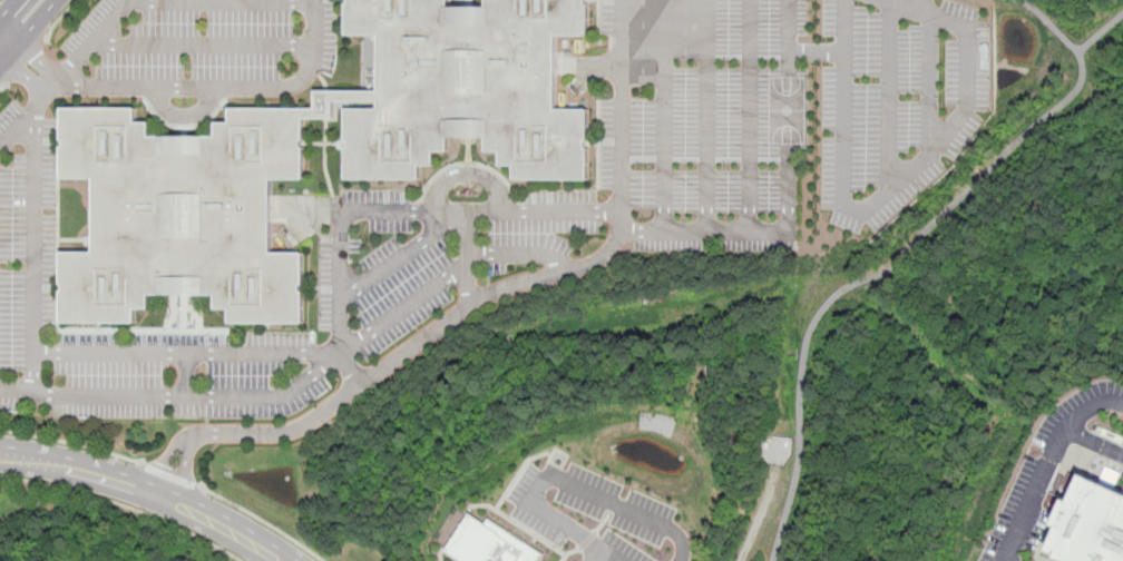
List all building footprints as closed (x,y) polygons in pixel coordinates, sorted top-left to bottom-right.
[(350,37),(350,0),(453,0),(453,8),(491,8),(491,0),(595,0),(595,37),(562,37),(562,111),(594,111),(595,183),(519,183),(519,167),(506,167),(506,152),(490,152),(490,140),(452,140),(452,154),(438,154),(438,167),(423,167),(423,183),(349,183),(349,111),(383,111),(382,102),(338,102),(338,120),(307,120),(307,181),(274,181),(274,256),(306,256),(307,327),(233,327),(233,313),(219,313),(218,298),(152,299),(152,312),(137,312),(137,326),(64,326),(62,256),(97,256),(96,180),(64,181),(64,110),(138,110),(138,125),(152,125),(152,139),(219,139),(219,125),(234,125),(234,110),(320,110),(320,94),(383,94),(383,37),(350,37)] [(1086,475),(1122,492),(1122,560),(1066,560),(1058,558),(1058,557),(1051,553),(1059,534),(1053,531),(1067,498),(1075,501),(1086,475)] [(465,560),(540,560),(545,554),(492,519),(489,524),(473,513),(449,551),(465,560)]
